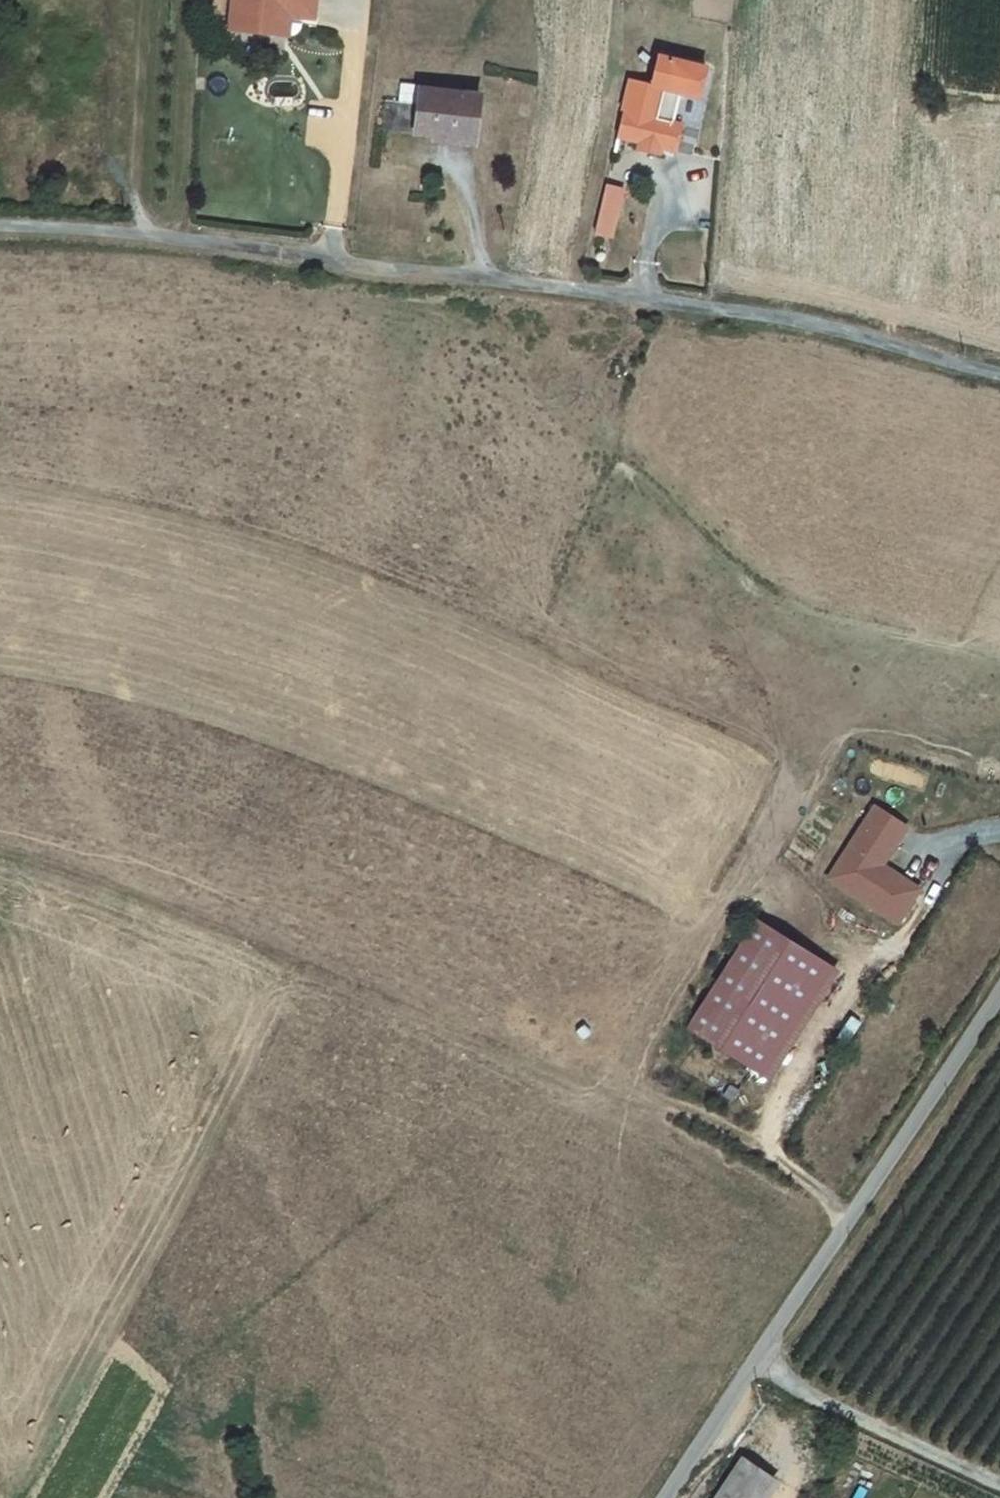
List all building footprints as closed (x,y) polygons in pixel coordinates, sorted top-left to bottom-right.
[(249,21),(281,25),(283,10),(309,13),(333,15),(334,0),(251,0),(249,21)] [(281,25),(249,21),(248,26),(307,33),(309,13),(283,10),(281,25)] [(646,79),(640,109),(674,117),(680,86),(696,89),(715,94),(722,65),(675,54),(669,83),(646,79)] [(680,86),(674,117),(689,120),(696,89),(680,86)] [(674,117),(640,109),(634,134),(691,147),(697,122),(689,120),(674,117)] [(406,178),(443,180),(445,132),(408,131),(406,178)] [(498,134),(445,132),(443,180),(496,181),(498,134)] [(652,180),(625,175),(611,237),(643,243),(652,180)] [(872,810),(861,827),(893,847),(904,830),(872,810)] [(861,827),(826,882),(896,926),(917,892),(880,869),(893,847),(861,827)] [(753,924),(686,1030),(751,1071),(818,964),(753,924)] [(744,1460),(718,1497),(769,1497),(780,1483),(744,1460)]
